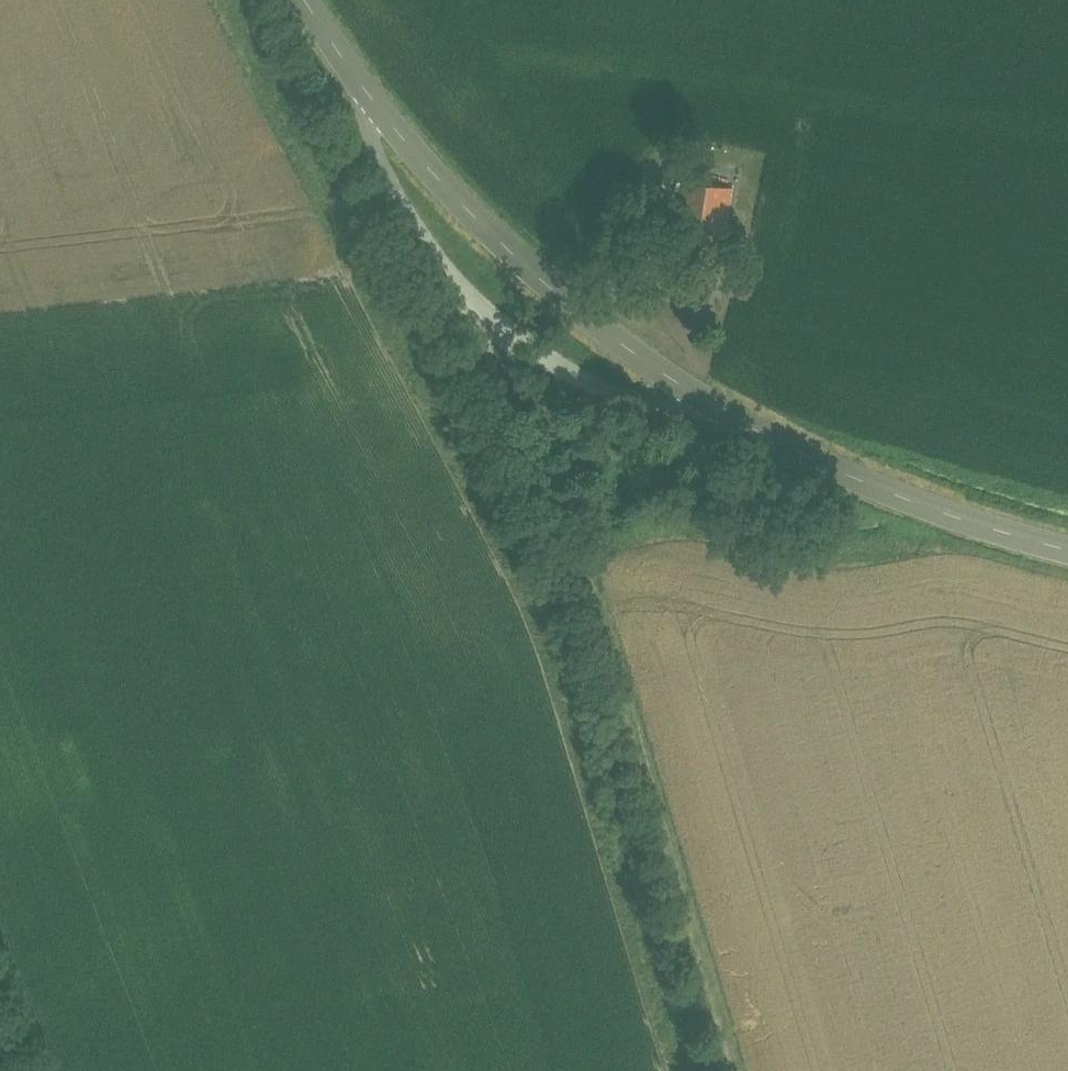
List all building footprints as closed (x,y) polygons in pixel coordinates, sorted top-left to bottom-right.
[(734,188),(687,179),(675,250),(722,259),(734,188)]
